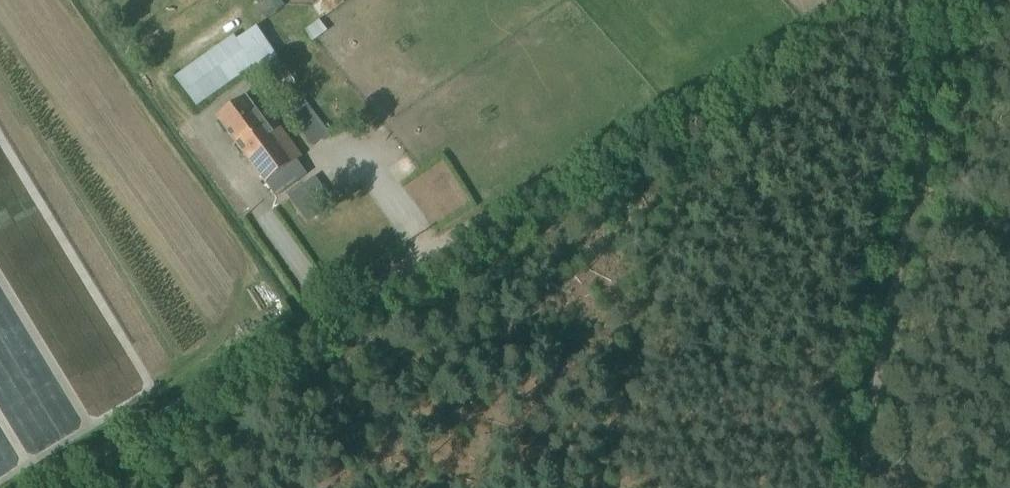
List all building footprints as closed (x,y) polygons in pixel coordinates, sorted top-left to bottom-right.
[(267,89),(289,74),(256,29),(238,42),(234,37),(175,80),(197,109),(252,69),(267,89)] [(247,97),(217,119),(276,200),(307,177),(297,164),(303,160),(275,123),(270,127),(247,97)] [(306,104),(289,118),(313,149),(330,136),(306,104)] [(407,185),(434,224),(472,199),(445,159),(407,185)] [(301,188),(289,198),(308,224),(320,214),(301,188)]
